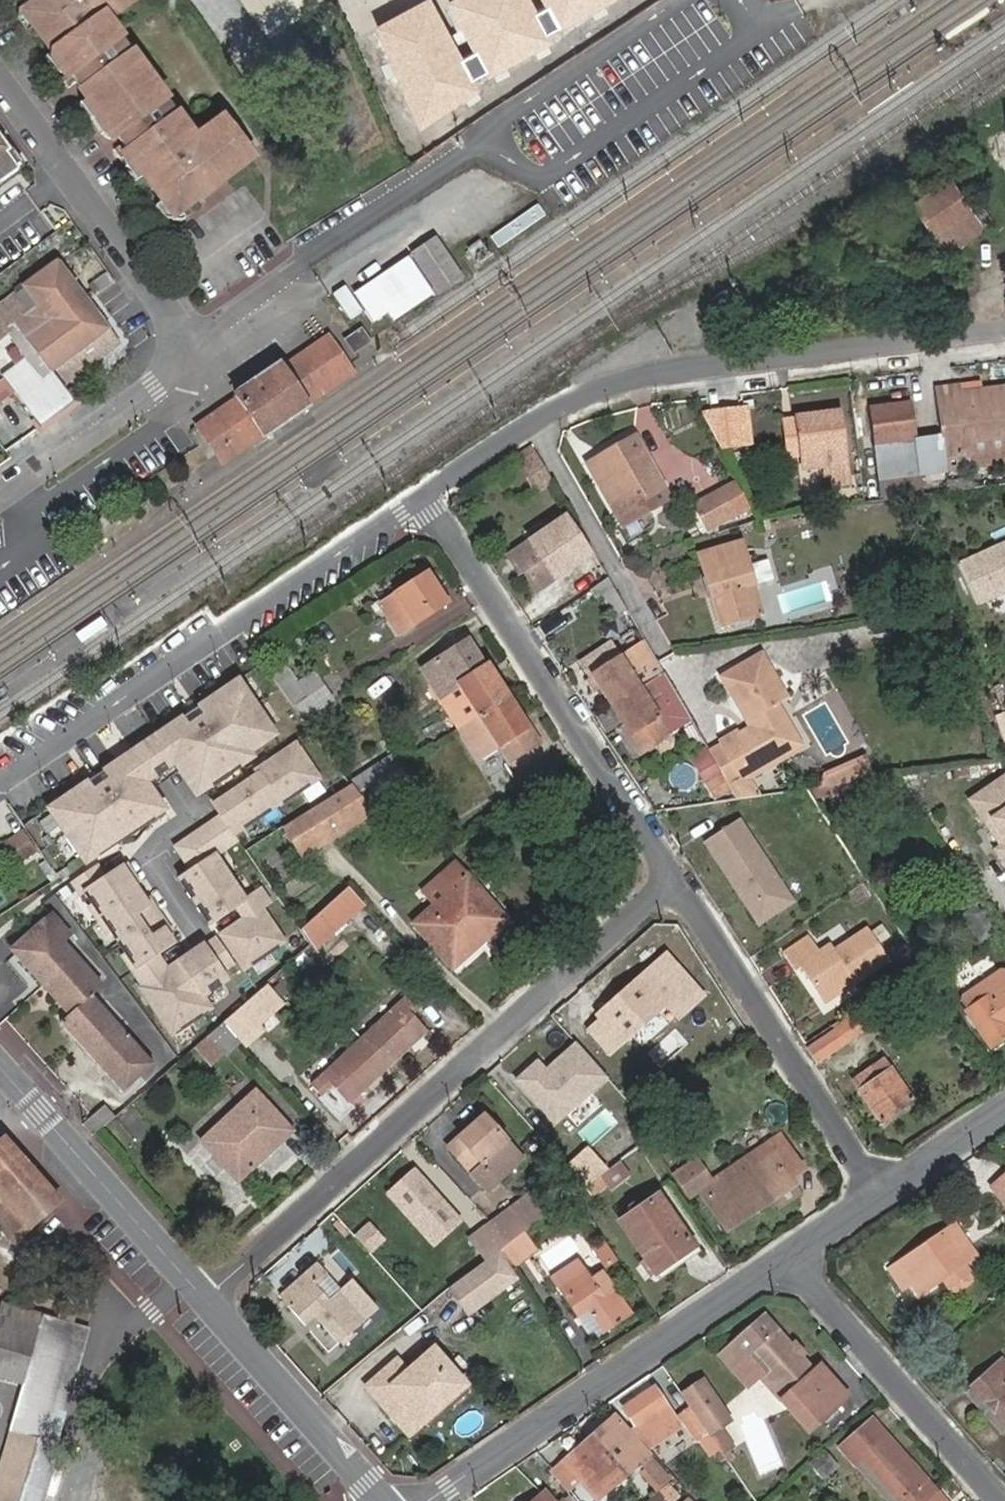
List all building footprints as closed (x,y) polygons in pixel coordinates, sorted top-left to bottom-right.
[(26,31),(34,25),(26,14),(27,4),(28,3),(26,0),(21,0),(20,1),(17,17),(26,31)] [(110,17),(106,11),(121,0),(59,0),(55,3),(53,0),(33,0),(28,3),(27,4),(26,14),(34,25),(52,51),(67,72),(60,77),(67,87),(75,82),(81,78),(77,71),(86,65),(94,78),(80,88),(86,97),(108,127),(115,137),(129,127),(139,140),(130,146),(127,141),(121,145),(114,150),(120,159),(127,153),(132,160),(143,175),(161,200),(173,215),(182,213),(181,212),(199,199),(190,185),(202,177),(207,184),(223,173),(238,162),(242,168),(246,165),(248,163),(250,153),(225,118),(197,137),(180,112),(169,120),(161,107),(171,100),(134,50),(124,57),(116,45),(125,38),(110,17)] [(110,17),(129,4),(127,0),(121,0),(106,11),(110,17)] [(258,23),(291,0),(242,0),(258,23)] [(268,37),(318,0),(291,0),(258,23),(268,37)] [(369,26),(421,126),(481,95),(432,0),(420,0),(369,26)] [(445,2),(489,78),(553,41),(529,0),(450,0),(445,2)] [(562,41),(626,6),(623,0),(539,0),(562,41)] [(134,50),(125,38),(116,45),(124,57),(134,50)] [(52,51),(45,57),(60,77),(67,72),(52,51)] [(75,82),(80,88),(94,78),(86,65),(77,71),(81,78),(75,82)] [(79,102),(101,132),(108,127),(86,97),(79,102)] [(180,112),(171,100),(161,107),(169,120),(180,112)] [(115,137),(121,145),(127,141),(130,146),(139,140),(129,127),(115,137)] [(9,164),(4,156),(8,153),(0,142),(0,170),(9,164)] [(9,164),(16,160),(10,151),(8,153),(4,156),(9,164)] [(16,173),(22,168),(16,160),(9,164),(16,173)] [(125,165),(136,180),(143,175),(132,160),(125,165)] [(223,173),(227,179),(242,168),(238,162),(223,173)] [(16,173),(9,164),(0,170),(0,184),(16,173)] [(211,190),(227,179),(223,173),(207,184),(211,190)] [(199,199),(211,190),(207,184),(202,177),(190,185),(199,199)] [(948,250),(981,227),(950,182),(916,204),(948,250)] [(182,213),(173,215),(161,200),(154,205),(163,218),(182,221),(185,218),(182,213)] [(439,294),(461,278),(434,239),(411,255),(439,294)] [(108,330),(56,259),(0,300),(0,339),(6,334),(15,347),(6,354),(5,358),(12,368),(2,375),(12,389),(38,424),(72,400),(51,372),(108,330)] [(425,299),(433,294),(408,259),(356,294),(375,322),(389,312),(419,291),(425,299)] [(389,312),(394,320),(425,299),(419,291),(389,312)] [(347,340),(354,352),(371,340),(364,328),(347,340)] [(361,372),(334,331),(197,423),(224,465),(361,372)] [(2,375),(0,377),(0,399),(12,389),(2,375)] [(1004,437),(1004,387),(980,390),(981,397),(958,400),(958,392),(957,387),(934,389),(941,460),(971,457),(970,441),(1004,437)] [(958,400),(981,397),(980,390),(958,392),(958,400)] [(878,458),(918,452),(911,403),(871,409),(878,458)] [(726,445),(751,442),(747,408),(710,412),(726,445)] [(834,485),(848,483),(839,412),(804,416),(809,453),(811,468),(824,467),(831,466),(833,476),(834,485)] [(796,455),(809,453),(804,416),(792,418),(796,455)] [(638,516),(669,498),(634,437),(595,460),(625,510),(632,506),(638,516)] [(535,492),(554,482),(535,448),(516,459),(516,460),(535,492)] [(878,470),(914,470),(914,462),(878,462),(878,470)] [(824,467),(825,477),(833,476),(831,466),(824,467)] [(916,495),(1004,485),(1004,473),(880,487),(881,499),(915,495),(916,495)] [(698,508),(709,528),(748,507),(737,487),(698,508)] [(539,593),(587,559),(584,553),(591,549),(580,529),(571,535),(558,515),(544,524),(547,529),(508,556),(520,574),(524,571),(539,593)] [(727,626),(759,616),(748,584),(756,582),(742,541),(701,555),(708,576),(714,597),(717,596),(727,626)] [(956,562),(976,609),(1004,597),(1004,541),(956,562)] [(704,577),(708,576),(701,555),(697,556),(704,577)] [(386,612),(399,633),(446,603),(427,573),(381,602),(380,599),(372,605),(379,616),(386,612)] [(591,589),(596,598),(602,594),(614,587),(608,578),(591,589)] [(759,616),(767,613),(756,582),(748,584),(759,616)] [(616,616),(628,608),(614,587),(602,594),(616,616)] [(714,597),(724,627),(727,626),(717,596),(714,597)] [(441,696),(461,683),(480,714),(508,696),(488,664),(485,666),(468,639),(423,668),(441,696)] [(594,676),(600,685),(611,703),(659,673),(667,668),(662,661),(649,641),(628,655),(632,661),(626,665),(613,645),(581,667),(589,680),(594,676)] [(785,752),(808,737),(786,699),(793,694),(768,653),(731,676),(755,716),(760,713),(765,722),(761,724),(748,732),(733,742),(720,750),(749,795),(769,793),(756,774),(787,755),(785,752)] [(308,699),(297,682),(282,660),(269,669),(306,719),(333,701),(325,688),(308,699)] [(325,688),(315,671),(297,682),(308,699),(325,688)] [(671,731),(688,720),(659,673),(611,703),(643,751),(654,744),(656,746),(658,748),(660,750),(663,751),(665,751),(668,750),(670,749),(672,747),(674,745),(675,742),(675,740),(675,737),(674,735),(671,731)] [(589,680),(595,689),(600,685),(594,676),(589,680)] [(250,753),(276,736),(238,680),(197,707),(214,733),(199,742),(182,717),(155,737),(196,797),(253,758),(250,753)] [(535,746),(526,732),(528,727),(521,717),(508,696),(480,714),(473,718),(459,727),(480,759),(502,744),(513,759),(535,746)] [(755,716),(761,724),(765,722),(760,713),(755,716)] [(535,746),(541,742),(524,714),(521,717),(528,727),(526,732),(535,746)] [(746,729),(731,739),(733,742),(748,732),(746,729)] [(787,755),(811,741),(808,737),(785,752),(787,755)] [(217,816),(170,845),(187,872),(213,856),(237,841),(232,833),(319,778),(296,742),(252,770),(255,774),(209,803),(217,816)] [(165,811),(127,755),(48,809),(85,865),(165,811)] [(398,766),(391,755),(351,781),(352,783),(358,792),(398,766)] [(375,814),(398,799),(389,787),(405,776),(398,766),(358,792),(369,807),(373,812),(375,814)] [(966,800),(997,846),(992,849),(1004,868),(1004,775),(1004,774),(966,800)] [(321,844),(318,837),(369,807),(358,792),(352,783),(315,807),(284,827),(302,855),(321,844)] [(321,844),(373,812),(369,807),(318,837),(321,844)] [(706,845),(712,854),(743,834),(737,825),(706,845)] [(18,858),(34,847),(22,830),(7,841),(18,858)] [(755,874),(765,868),(743,834),(712,854),(753,917),(774,904),(755,874)] [(187,872),(179,878),(209,924),(236,907),(243,918),(221,933),(244,969),(284,943),(262,908),(270,903),(261,889),(244,900),(215,855),(213,856),(187,872)] [(125,864),(83,893),(91,905),(88,907),(107,936),(111,933),(125,953),(121,956),(142,986),(139,988),(172,1035),(197,1018),(194,1014),(207,1004),(202,997),(227,980),(221,971),(233,962),(215,937),(179,963),(182,968),(175,973),(170,967),(166,969),(156,955),(173,943),(162,928),(164,926),(130,877),(132,875),(125,864)] [(765,868),(755,874),(774,904),(753,917),(758,925),(789,905),(765,868)] [(414,923),(452,966),(505,918),(466,875),(454,887),(445,876),(439,881),(448,892),(433,905),(414,923)] [(439,881),(425,893),(433,905),(448,892),(439,881)] [(313,944),(316,948),(363,905),(347,888),(302,928),(313,944)] [(979,907),(966,916),(971,924),(984,915),(979,907)] [(98,990),(102,986),(61,940),(68,934),(51,914),(12,949),(72,1014),(63,1021),(123,1089),(153,1063),(92,996),(98,990)] [(982,939),(994,931),(984,915),(971,924),(982,939)] [(850,973),(854,979),(888,957),(868,926),(835,947),(831,941),(820,949),(809,933),(782,951),(793,967),(799,964),(819,994),(850,973)] [(590,1029),(609,1052),(675,994),(652,967),(599,1014),(602,1018),(590,1029)] [(1004,1029),(1004,973),(1003,970),(962,998),(969,1009),(967,1010),(991,1046),(1004,1036),(1004,1035),(1002,1031),(1004,1029)] [(819,994),(823,1000),(854,979),(850,973),(819,994)] [(264,1031),(258,1023),(282,1003),(267,985),(225,1021),(240,1038),(247,1046),(264,1031)] [(153,1063),(159,1058),(98,990),(92,996),(153,1063)] [(808,1047),(817,1061),(885,1016),(877,1002),(808,1047)] [(425,1031),(400,1003),(362,1038),(387,1066),(425,1031)] [(226,1050),(240,1038),(225,1021),(211,1033),(226,1050)] [(348,1102),(387,1066),(362,1038),(319,1078),(329,1089),(320,1097),(339,1121),(354,1108),(348,1102)] [(538,1058),(514,1079),(555,1126),(607,1080),(574,1043),(546,1068),(538,1058)] [(881,1120),(912,1099),(884,1059),(854,1080),(881,1120)] [(201,1140),(237,1181),(292,1130),(255,1090),(201,1140)] [(93,1136),(115,1117),(105,1104),(82,1123),(93,1136)] [(495,1175),(518,1155),(484,1115),(466,1132),(472,1140),(456,1154),(471,1172),(484,1162),(495,1175)] [(449,1147),(456,1154),(472,1140),(466,1132),(449,1147)] [(802,1194),(791,1178),(802,1170),(779,1136),(747,1157),(754,1168),(738,1178),(732,1167),(707,1183),(691,1160),(673,1173),(688,1198),(699,1191),(726,1230),(775,1197),(781,1207),(802,1194)] [(13,1241),(57,1202),(3,1139),(0,1142),(0,1226),(13,1241)] [(586,1179),(599,1170),(587,1153),(574,1163),(586,1179)] [(747,1157),(732,1167),(738,1178),(754,1168),(747,1157)] [(471,1172),(483,1186),(495,1175),(484,1162),(471,1172)] [(414,1168),(384,1194),(433,1249),(463,1222),(414,1168)] [(586,1186),(593,1196),(607,1186),(599,1175),(586,1186)] [(995,1186),(1004,1198),(1004,1177),(995,1186)] [(549,1213),(534,1192),(514,1206),(529,1228),(549,1213)] [(656,1272),(693,1246),(658,1195),(620,1221),(656,1272)] [(522,1233),(529,1228),(514,1206),(492,1219),(509,1242),(522,1233)] [(492,1219),(467,1237),(484,1260),(498,1250),(509,1242),(492,1219)] [(977,1279),(965,1262),(975,1256),(955,1226),(892,1271),(905,1289),(913,1284),(920,1294),(944,1277),(956,1294),(977,1279)] [(511,1268),(534,1251),(522,1233),(509,1242),(498,1250),(511,1268)] [(604,1269),(617,1259),(604,1240),(591,1249),(604,1269)] [(484,1260),(446,1287),(467,1316),(519,1279),(511,1268),(498,1250),(484,1260)] [(603,1332),(630,1314),(600,1270),(590,1276),(578,1259),(550,1278),(575,1315),(586,1307),(603,1332)] [(338,1341),(375,1308),(351,1281),(339,1290),(315,1264),(281,1294),(307,1323),(315,1315),(338,1341)] [(79,1308),(62,1303),(57,1319),(74,1324),(79,1308)] [(0,1304),(0,1329),(36,1340),(43,1315),(0,1304)] [(575,1315),(591,1340),(603,1332),(586,1307),(575,1315)] [(820,1365),(814,1370),(762,1314),(721,1352),(749,1384),(764,1371),(768,1375),(774,1382),(770,1386),(812,1431),(850,1396),(820,1365)] [(43,1437),(74,1324),(57,1319),(43,1315),(36,1340),(23,1386),(16,1413),(11,1428),(19,1431),(14,1448),(32,1457),(53,1463),(60,1442),(58,1442),(43,1437)] [(58,1442),(90,1329),(74,1324),(43,1437),(58,1442)] [(23,1386),(36,1340),(0,1329),(0,1379),(23,1386)] [(367,1386),(410,1434),(465,1385),(433,1348),(407,1371),(396,1359),(367,1386)] [(1002,1361),(973,1387),(1004,1423),(1004,1364),(1002,1361)] [(768,1375),(763,1379),(770,1386),(774,1382),(768,1375)] [(708,1436),(731,1422),(704,1381),(682,1396),(687,1404),(696,1418),(708,1436)] [(648,1449),(681,1427),(655,1387),(624,1408),(636,1426),(631,1430),(648,1449)] [(1004,1430),(1004,1423),(973,1387),(965,1393),(1000,1435),(1004,1430)] [(685,1426),(696,1418),(687,1404),(676,1411),(685,1426)] [(672,1479),(616,1416),(587,1441),(621,1478),(624,1476),(642,1460),(649,1469),(647,1471),(661,1489),(646,1500),(675,1500),(680,1496),(669,1482),(672,1479)] [(718,1458),(721,1456),(708,1436),(696,1418),(685,1426),(697,1442),(704,1437),(718,1458)] [(861,1458),(898,1500),(924,1500),(936,1490),(873,1418),(839,1447),(854,1464),(861,1458)] [(721,1456),(743,1441),(731,1422),(708,1436),(721,1456)] [(11,1428),(7,1444),(14,1448),(19,1431),(11,1428)] [(583,1480),(599,1499),(621,1478),(587,1441),(566,1460),(583,1480)] [(0,1469),(0,1497),(14,1448),(7,1444),(2,1463),(0,1469)] [(32,1457),(14,1448),(0,1497),(0,1500),(20,1500),(32,1457)] [(812,1470),(822,1483),(840,1468),(830,1454),(812,1470)] [(553,1471),(570,1492),(583,1480),(566,1460),(553,1471)] [(936,1490),(924,1500),(946,1500),(936,1490)] [(547,1491),(535,1500),(556,1500),(547,1491)]
